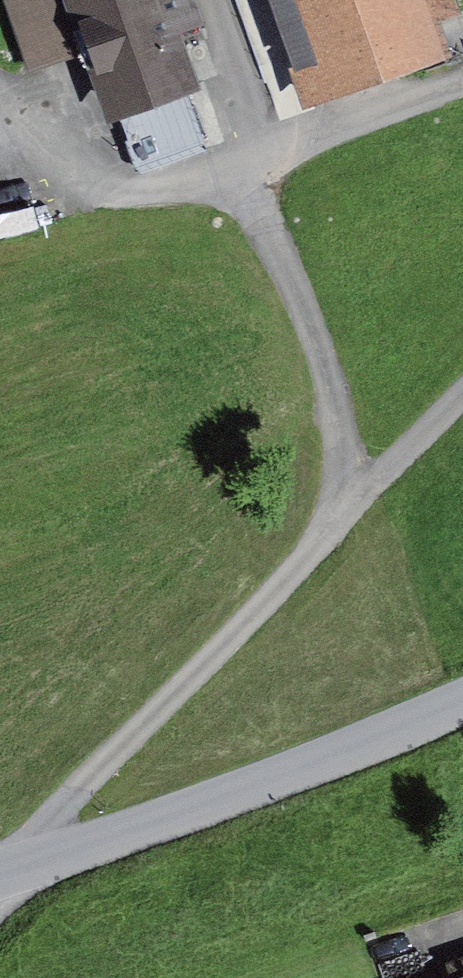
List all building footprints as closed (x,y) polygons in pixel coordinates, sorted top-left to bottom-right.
[(28,77),(79,58),(58,0),(0,0),(0,2),(28,77)] [(79,58),(106,134),(120,129),(137,176),(206,152),(188,100),(201,96),(181,39),(207,29),(197,0),(58,0),(79,58)] [(303,114),(462,59),(462,35),(451,0),(263,0),(303,114)]
